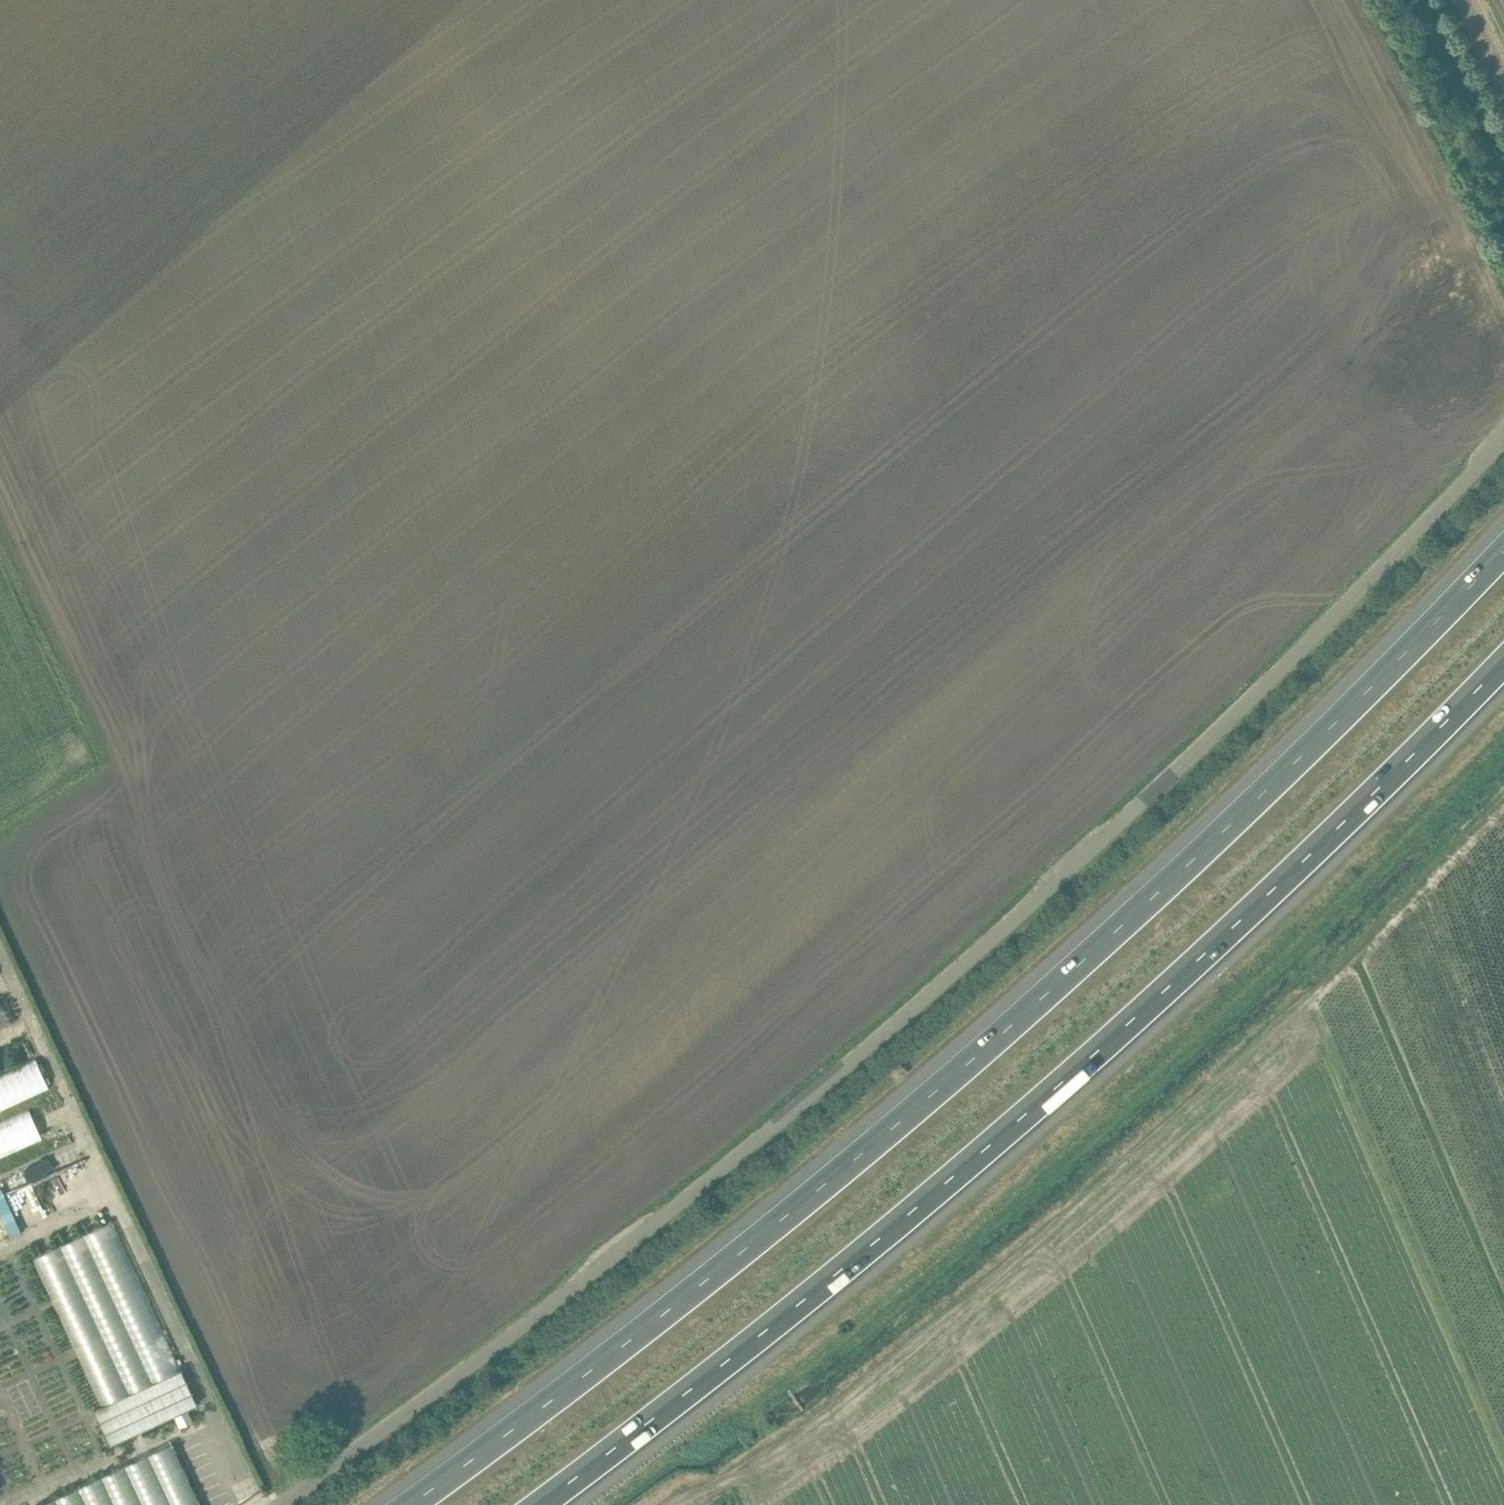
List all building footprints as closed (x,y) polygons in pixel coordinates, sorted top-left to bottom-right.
[(0,1076),(0,1113),(52,1092),(39,1060),(0,1076)] [(43,1139),(30,1112),(0,1125),(0,1158),(43,1139)] [(12,1238),(21,1234),(0,1189),(0,1213),(12,1238)] [(198,1404),(181,1369),(178,1370),(102,1405),(94,1409),(110,1445),(198,1404)] [(33,1501),(35,1504),(201,1504),(178,1444),(33,1501)]
